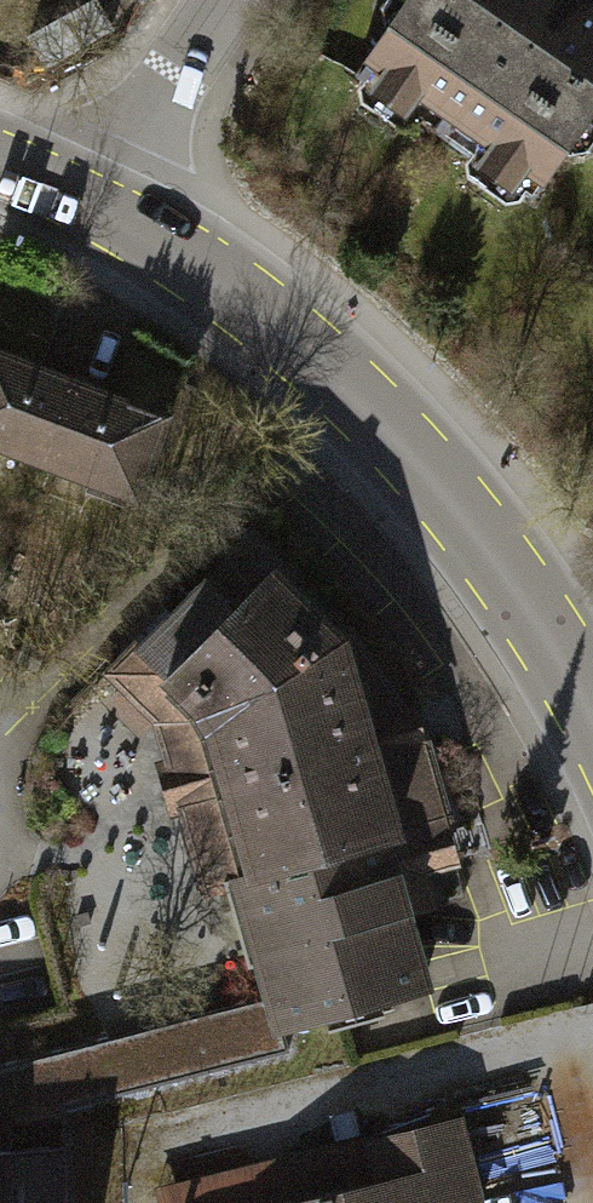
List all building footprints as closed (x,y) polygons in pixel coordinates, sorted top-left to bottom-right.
[(530,211),(592,119),(592,32),(546,0),(409,0),(349,87),(530,211)] [(32,476),(64,392),(0,368),(0,464),(32,476)] [(32,476),(125,511),(157,427),(64,392),(32,476)] [(399,740),(326,662),(234,574),(126,686),(174,731),(224,906),(383,860),(391,890),(438,876),(399,740)] [(251,999),(265,1046),(423,1001),(391,890),(383,860),(224,906),(251,999)] [(49,1144),(48,1103),(265,1046),(251,999),(0,1065),(0,1148),(49,1144)] [(458,1137),(240,1186),(244,1202),(473,1202),(458,1137)] [(49,1144),(0,1148),(0,1202),(52,1202),(49,1144)] [(240,1186),(163,1202),(244,1202),(240,1186)]
